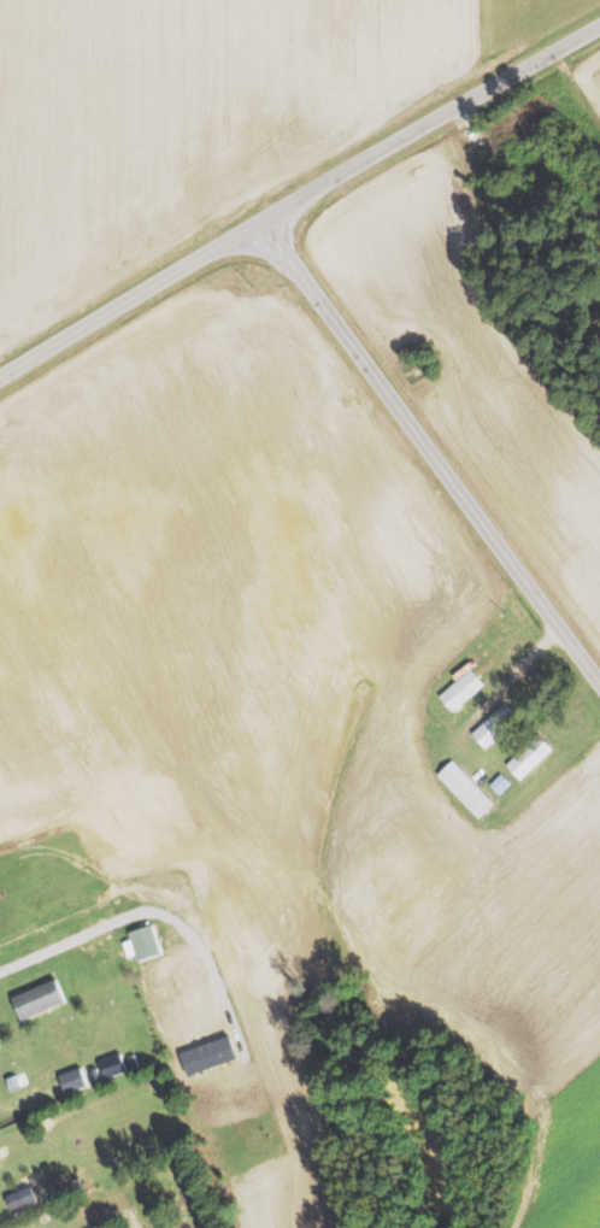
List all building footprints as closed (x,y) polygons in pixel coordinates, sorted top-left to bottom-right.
[(467,668),(481,683),(449,711),(436,697),(467,668)] [(482,699),(492,709),(480,721),(470,710),(482,699)] [(502,701),(517,717),(483,750),(469,734),(502,701)] [(536,734),(551,750),(517,780),(502,764),(536,734)] [(451,760),(492,804),(476,818),(435,775),(451,760)] [(493,784),(503,794),(514,782),(503,772),(493,784)] [(158,923),(167,954),(142,962),(140,954),(131,958),(127,942),(136,939),(134,932),(158,923)] [(63,977),(72,1001),(28,1020),(18,997),(63,977)] [(123,1053),(129,1071),(105,1079),(99,1060),(123,1053)] [(84,1067),(92,1086),(64,1095),(58,1076),(84,1067)] [(99,1069),(92,1071),(95,1082),(102,1080),(99,1069)] [(8,1079),(13,1091),(25,1087),(20,1074),(8,1079)] [(35,1186),(41,1200),(11,1211),(5,1197),(35,1186)]
